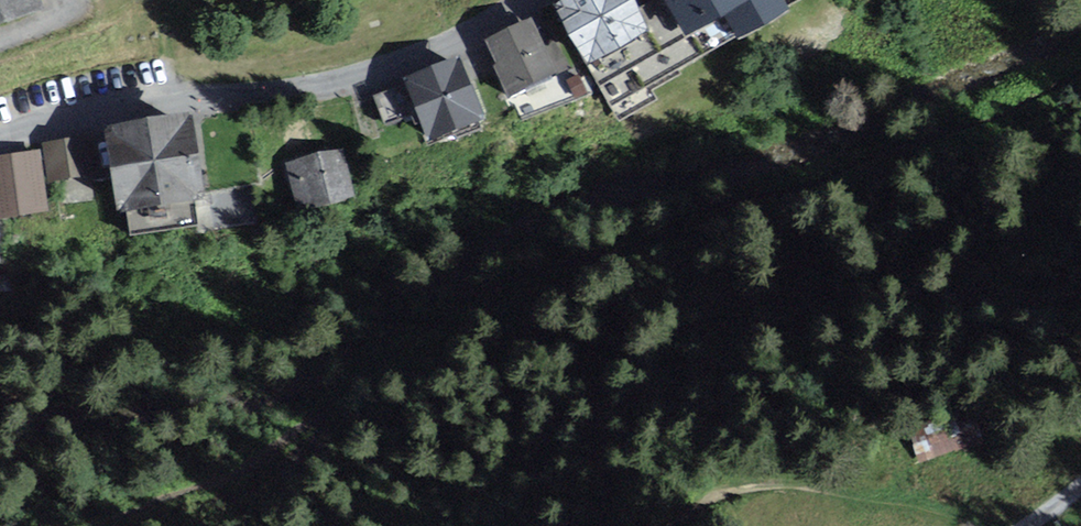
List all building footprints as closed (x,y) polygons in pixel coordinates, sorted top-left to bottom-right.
[(40,0),(0,0),(0,26),(44,10),(40,0)] [(630,0),(579,0),(556,13),(620,125),(659,103),(652,92),(737,43),(741,50),(794,20),(789,11),(803,3),(801,0),(660,0),(637,13),(630,0)] [(559,69),(534,19),(489,41),(513,91),(559,69)] [(481,113),(457,58),(408,78),(431,134),(481,113)] [(201,195),(190,116),(109,127),(120,206),(129,205),(133,231),(194,223),(190,197),(201,195)] [(94,180),(88,139),(43,146),(49,187),(94,180)] [(0,154),(0,217),(44,211),(36,149),(0,154)] [(348,193),(339,152),(290,163),(299,204),(348,193)]
